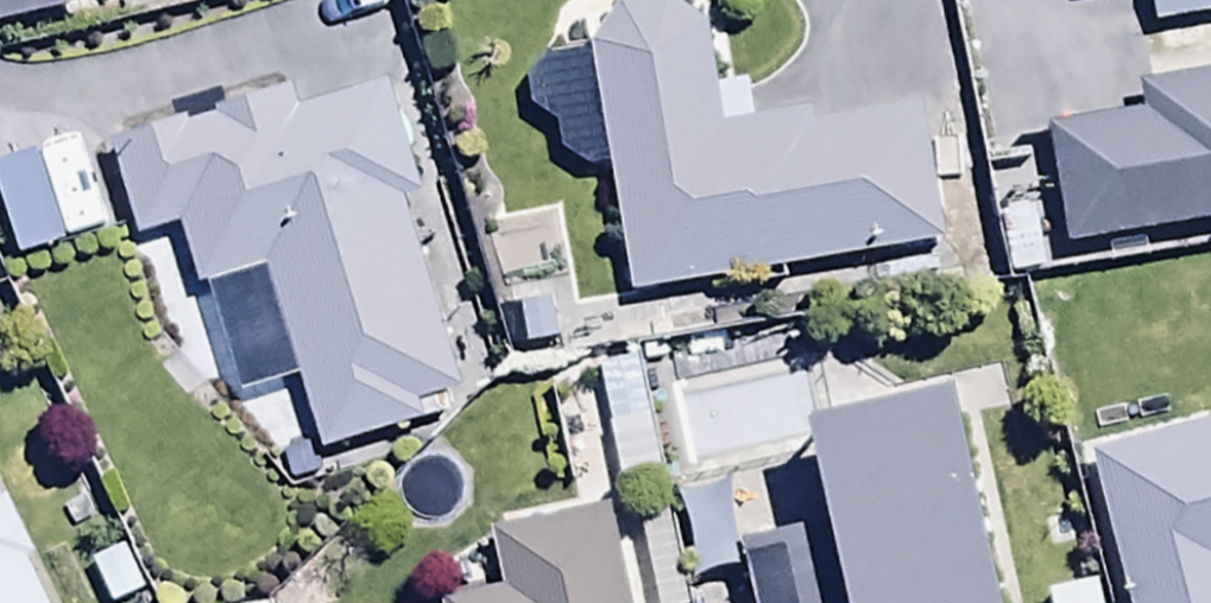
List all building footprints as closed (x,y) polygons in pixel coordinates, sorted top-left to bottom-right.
[(2,39),(99,17),(95,0),(0,0),(0,32),(2,39)] [(1210,25),(1210,0),(1154,0),(1161,34),(1210,25)] [(589,178),(615,174),(639,306),(953,248),(928,113),(816,134),(814,122),(760,132),(753,94),(723,100),(712,40),(676,7),(623,14),(593,55),(594,63),(525,76),(530,112),(554,132),(560,160),(589,178)] [(1210,234),(1210,81),(1144,92),(1149,119),(1057,135),(1077,256),(1210,234)] [(227,296),(245,360),(291,347),(324,462),(430,432),(422,405),(461,394),(409,209),(426,205),(396,96),(300,123),(292,97),(113,147),(142,251),(186,239),(204,302),(227,296)] [(641,345),(591,355),(618,487),(682,474),(661,372),(647,375),(641,345)] [(972,410),(830,435),(849,542),(749,560),(757,602),(1006,602),(972,410)] [(29,568),(38,563),(8,504),(0,508),(0,602),(46,602),(29,568)] [(608,518),(497,542),(509,598),(487,602),(626,602),(608,518)] [(1098,588),(1046,599),(1047,602),(1101,602),(1098,588)]
